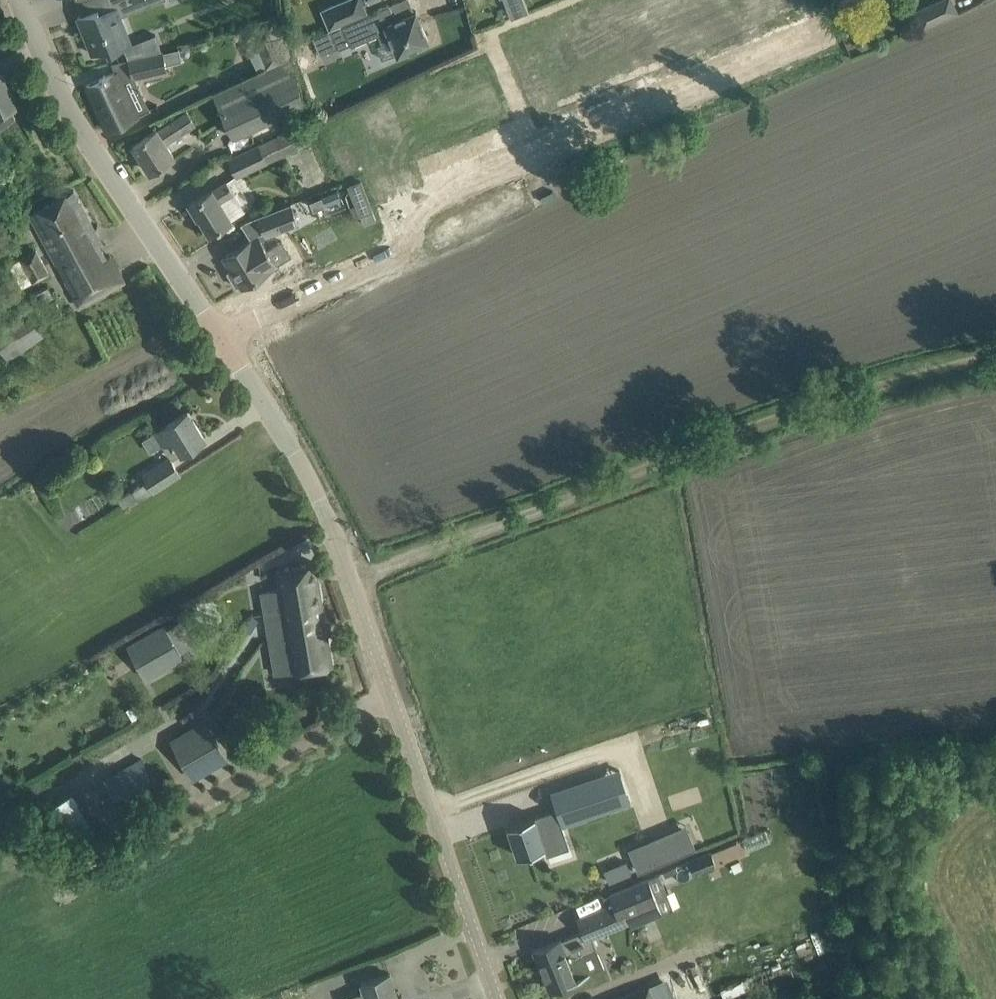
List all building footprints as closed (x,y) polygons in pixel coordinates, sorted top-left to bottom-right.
[(112,8),(99,14),(97,9),(78,17),(93,54),(111,47),(112,50),(110,51),(110,52),(133,43),(123,16),(162,0),(109,0),(112,8)] [(369,0),(346,0),(323,10),(331,29),(332,29),(367,14),(363,3),(369,0)] [(781,12),(782,13),(803,4),(801,0),(776,0),(781,12)] [(921,26),(957,10),(952,0),(940,0),(915,12),(921,26)] [(367,14),(332,29),(340,49),(351,44),(352,46),(379,34),(383,43),(391,40),(397,56),(429,42),(416,11),(396,19),(390,5),(367,14)] [(257,47),(259,46),(279,38),(273,24),(251,33),(257,47)] [(178,48),(162,52),(164,65),(181,61),(178,48)] [(164,65),(162,52),(129,59),(112,63),(116,72),(106,76),(106,75),(103,76),(103,78),(87,86),(108,130),(138,116),(120,79),(165,69),(164,65)] [(304,105),(294,58),(288,60),(269,69),(214,94),(234,137),(304,105)] [(0,74),(0,111),(16,104),(3,73),(0,74)] [(157,129),(150,133),(133,144),(151,172),(174,157),(167,145),(198,125),(188,111),(157,130),(157,129)] [(292,129),(276,137),(283,154),(311,141),(307,134),(313,131),(310,125),(304,127),(303,125),(292,130),(292,129)] [(260,145),(230,160),(237,175),(267,161),(260,145)] [(361,180),(348,186),(351,194),(365,189),(362,180),(361,180)] [(245,212),(234,194),(227,181),(189,204),(197,217),(199,216),(209,234),(231,220),(245,212)] [(338,187),(311,198),(315,209),(342,198),(338,187)] [(74,190),(56,200),(31,214),(81,305),(124,282),(110,256),(107,258),(99,244),(103,242),(74,190)] [(240,284),(242,287),(271,269),(270,269),(277,265),(259,237),(265,233),(266,236),(299,224),(291,203),(248,219),(241,224),(241,225),(242,224),(251,239),(223,257),(231,270),(227,272),(237,287),(240,284)] [(373,211),(361,216),(365,226),(369,224),(378,221),(374,211),(373,211)] [(39,249),(22,258),(34,283),(51,273),(39,249)] [(38,310),(44,322),(62,313),(56,301),(38,310)] [(7,357),(7,358),(45,335),(28,311),(0,328),(0,347),(7,357)] [(204,438),(188,411),(165,425),(166,425),(155,432),(163,445),(169,455),(172,453),(174,456),(204,438)] [(170,458),(144,475),(147,480),(120,498),(125,506),(151,489),(153,492),(180,474),(170,458)] [(261,592),(267,623),(324,613),(316,563),(277,569),(280,589),(261,592)] [(324,613),(267,623),(275,674),(333,664),(324,613)] [(165,622),(127,644),(146,677),(184,655),(165,622)] [(171,740),(192,777),(227,758),(205,721),(171,740)] [(255,741),(245,724),(224,736),(234,753),(255,741)] [(103,779),(126,818),(163,797),(140,758),(103,779)] [(535,816),(508,825),(518,856),(545,847),(546,852),(560,847),(554,827),(561,824),(561,825),(612,808),(601,776),(551,793),(556,810),(535,817),(535,816)] [(643,843),(630,848),(639,871),(686,852),(677,829),(651,840),(652,842),(644,845),(643,843)] [(711,852),(689,861),(695,874),(717,865),(711,852)] [(631,874),(626,861),(604,870),(609,883),(631,874)] [(676,867),(663,872),(665,876),(678,871),(676,867)] [(633,925),(663,913),(648,878),(610,894),(614,903),(624,899),(633,921),(631,921),(633,925)] [(583,931),(534,951),(544,975),(540,976),(546,991),(576,977),(568,960),(597,948),(592,937),(631,921),(633,921),(624,899),(614,903),(578,918),(583,931)] [(390,974),(361,984),(364,991),(348,997),(349,998),(398,998),(390,974)] [(649,984),(613,998),(655,998),(649,984)]
